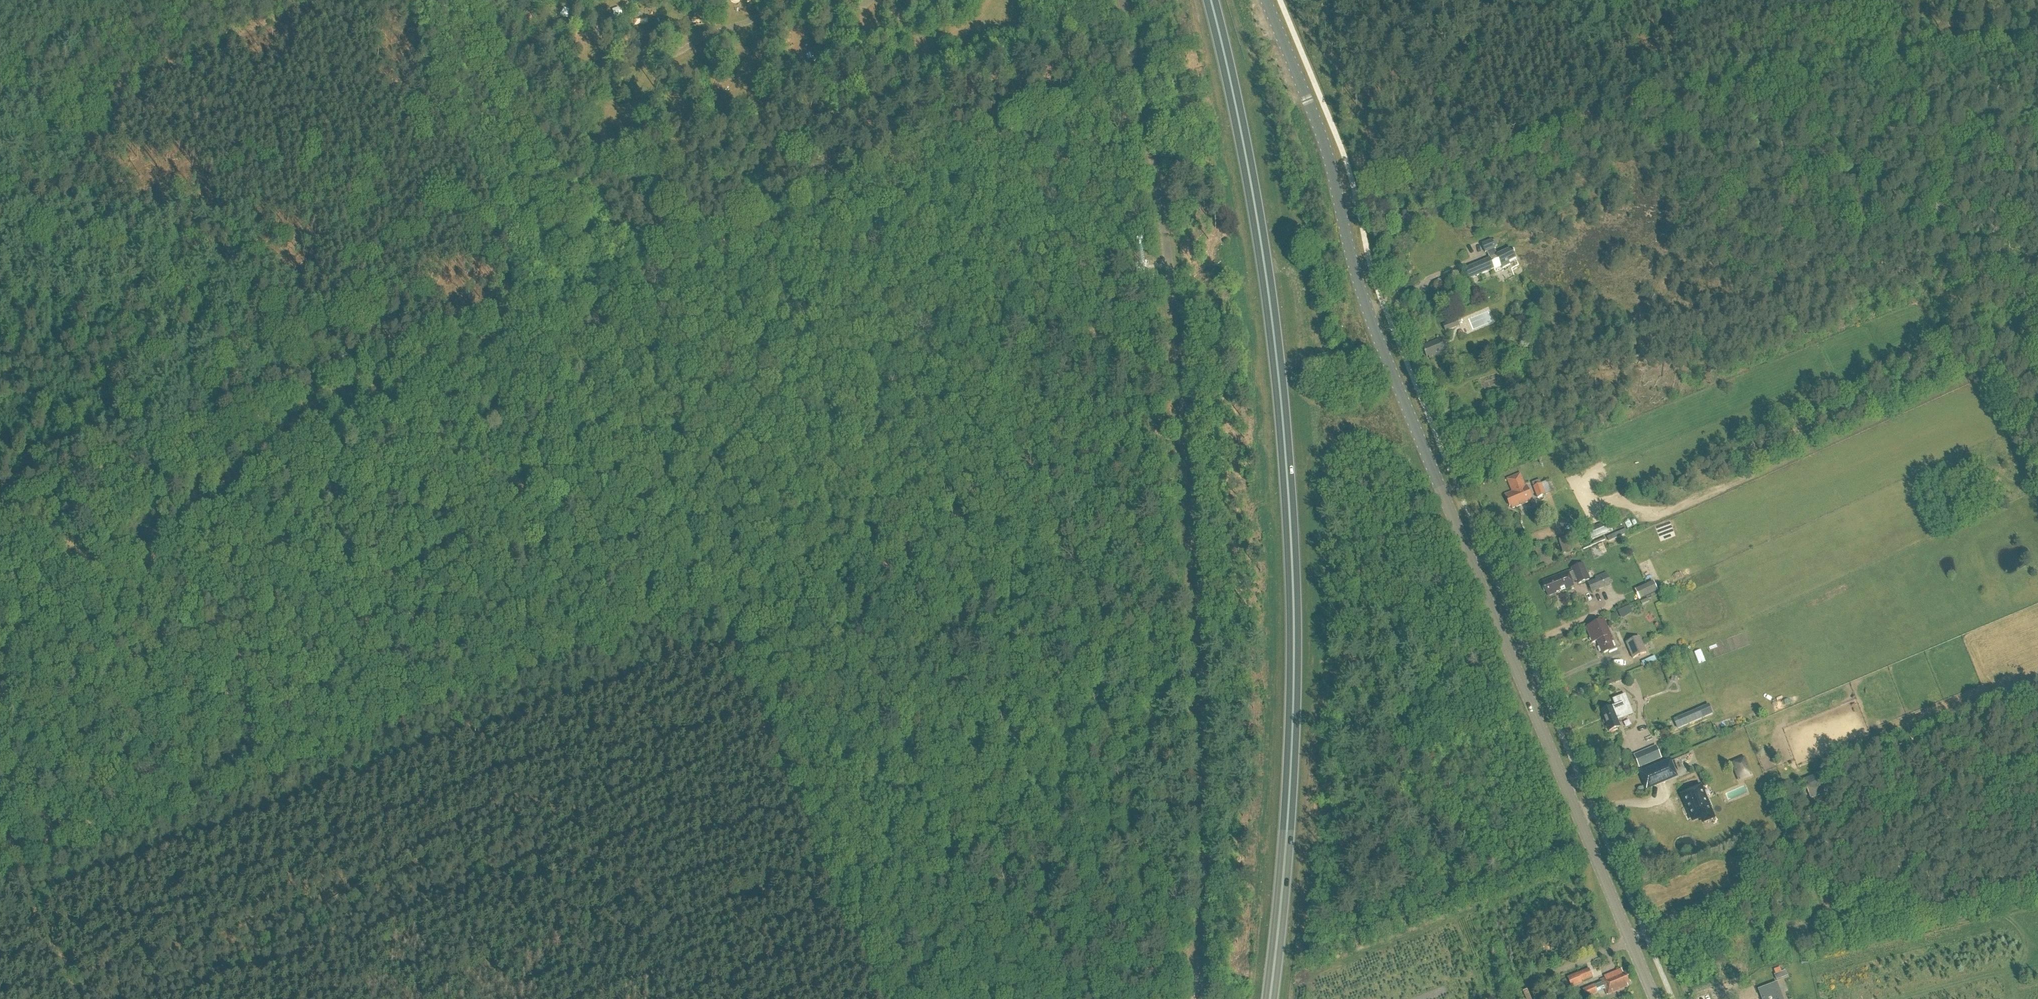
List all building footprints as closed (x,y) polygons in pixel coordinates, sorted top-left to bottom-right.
[(1495,249),(1492,241),(1482,245),(1485,253),(1486,252),(1489,260),(1465,269),(1469,280),(1494,270),(1495,273),(1502,270),(1501,270),(1510,266),(1509,264),(1516,261),(1512,250),(1497,256),(1495,249)] [(1457,319),(1442,325),(1445,333),(1460,327),(1457,319)] [(1423,348),(1427,359),(1430,358),(1431,361),(1449,354),(1444,340),(1423,348)] [(1525,487),(1520,475),(1507,480),(1512,493),(1505,495),(1510,507),(1512,506),(1513,509),(1530,502),(1528,499),(1531,497),(1532,501),(1533,501),(1527,487),(1525,487)] [(1563,488),(1559,477),(1533,488),(1538,499),(1563,488)] [(1594,539),(1612,530),(1607,518),(1588,526),(1594,539)] [(1559,540),(1564,554),(1571,552),(1567,538),(1559,540)] [(1542,582),(1548,597),(1557,593),(1560,591),(1560,592),(1574,587),(1571,581),(1576,579),(1578,585),(1589,581),(1583,565),(1572,569),(1573,572),(1568,574),(1568,572),(1543,582),(1542,582)] [(1588,584),(1591,592),(1611,585),(1606,574),(1595,578),(1596,581),(1588,584)] [(1636,592),(1640,600),(1658,592),(1654,584),(1636,592)] [(1597,642),(1602,655),(1609,652),(1609,653),(1609,654),(1617,650),(1604,621),(1586,629),(1593,644),(1597,642)] [(1626,644),(1633,659),(1646,653),(1640,638),(1626,644)] [(1632,715),(1625,696),(1614,701),(1616,707),(1601,712),(1609,732),(1620,728),(1617,721),(1632,715)] [(1684,716),(1677,719),(1681,728),(1714,714),(1711,707),(1710,705),(1684,716)] [(1748,738),(1740,739),(1740,746),(1748,746),(1748,738)] [(1634,757),(1639,768),(1661,759),(1657,748),(1634,757)] [(1744,777),(1751,773),(1746,763),(1739,768),(1744,777)] [(1642,775),(1647,788),(1672,778),(1667,764),(1642,775)] [(1822,774),(1802,781),(1803,782),(1807,795),(1827,788),(1822,775),(1822,774)] [(1748,785),(1730,793),(1733,799),(1751,792),(1748,785)] [(1703,816),(1705,817),(1708,816),(1709,814),(1710,813),(1709,810),(1713,809),(1709,799),(1705,801),(1700,789),(1683,797),(1693,820),(1703,816)] [(1589,970),(1568,979),(1571,988),(1582,984),(1581,982),(1592,977),(1589,970)] [(1583,991),(1586,998),(1605,990),(1607,996),(1628,987),(1627,984),(1629,983),(1625,974),(1623,975),(1621,970),(1604,977),(1605,979),(1601,980),(1602,983),(1583,991)] [(1759,991),(1762,998),(1782,998),(1782,997),(1780,998),(1779,995),(1781,995),(1777,984),(1759,991)]
